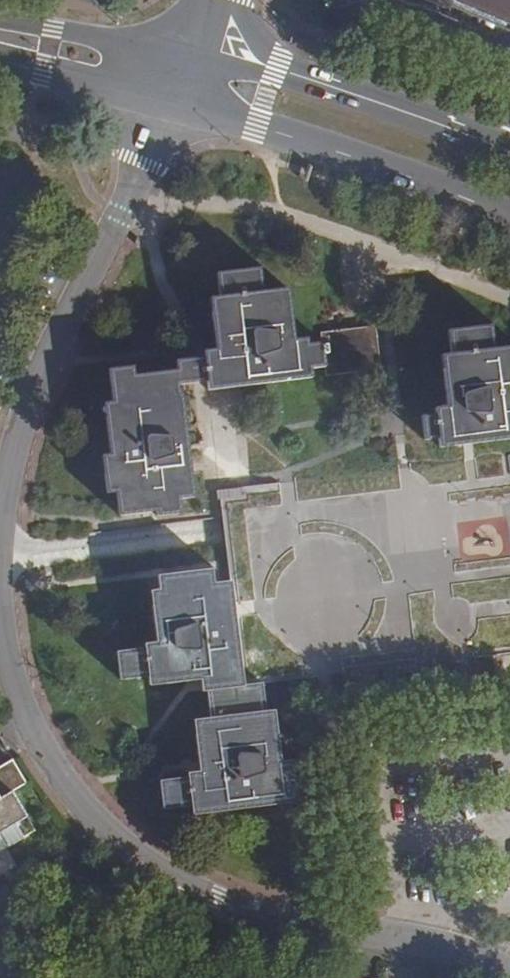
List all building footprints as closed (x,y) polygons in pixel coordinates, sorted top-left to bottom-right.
[(509,26),(509,0),(447,0),(509,26)] [(178,501),(195,499),(183,397),(180,398),(178,386),(207,383),(208,391),(312,379),(311,370),(324,369),(325,378),(380,371),(375,326),(320,334),(321,345),(308,347),(307,339),(293,340),(287,291),(262,294),(259,269),(217,274),(220,299),(210,300),(216,349),(203,351),(205,360),(176,363),(176,370),(134,376),(134,368),(110,372),(113,403),(106,404),(112,457),(102,458),(106,498),(117,497),(119,517),(157,512),(158,520),(180,517),(178,501)] [(424,441),(438,439),(439,448),(509,440),(509,348),(494,349),(492,326),(447,331),(450,355),(441,357),(447,406),(434,408),(435,416),(421,418),(424,441)] [(242,687),(230,583),(211,586),(209,573),(158,579),(159,592),(151,592),(157,642),(146,644),(147,653),(117,656),(121,682),(149,677),(151,688),(201,681),(203,695),(208,694),(211,720),(194,722),(200,773),(190,774),(191,781),(159,785),(162,813),(194,809),(195,816),(298,803),(297,793),(310,792),(307,767),(294,768),(294,762),(280,763),(274,714),(265,714),(261,685),(242,687)] [(30,833),(21,818),(8,793),(23,785),(10,762),(0,768),(0,849),(30,833)]
